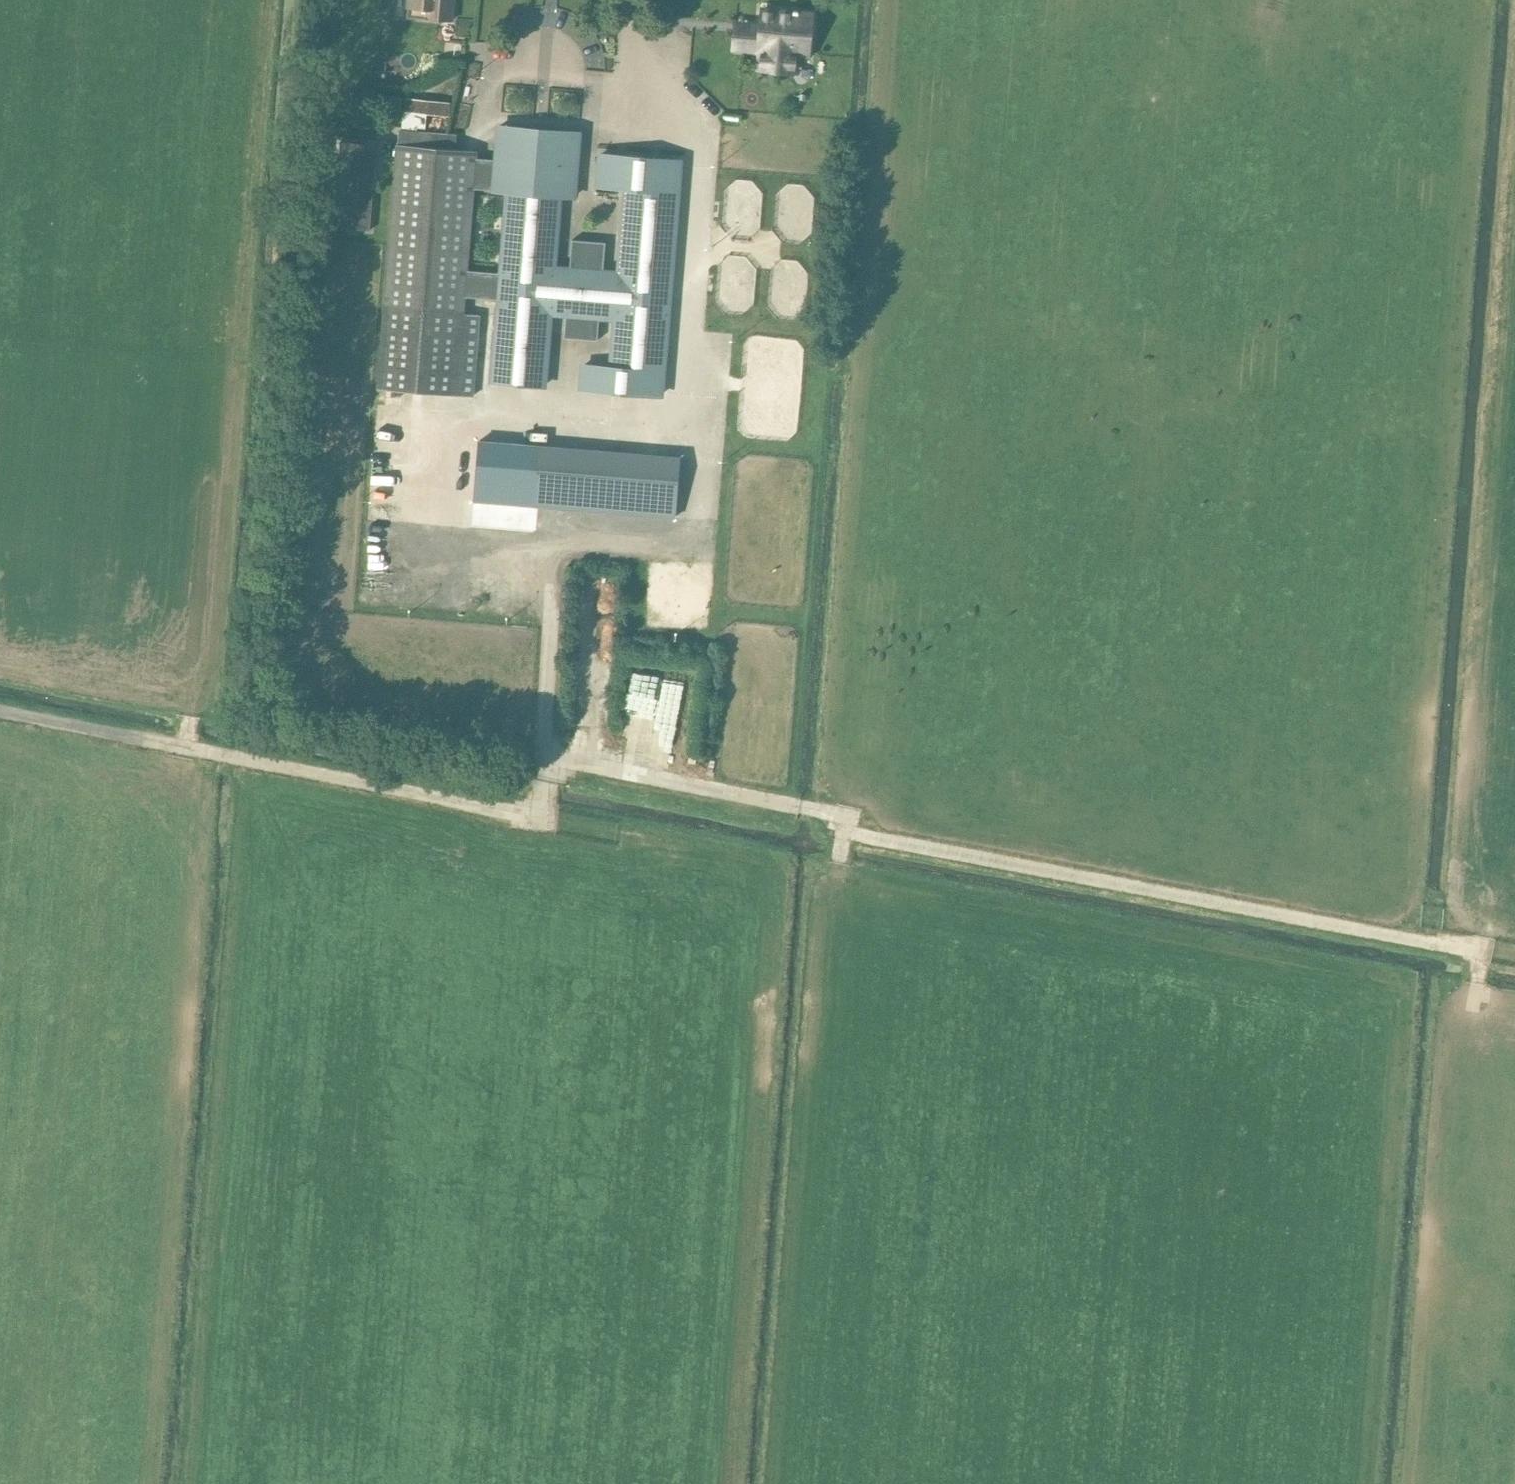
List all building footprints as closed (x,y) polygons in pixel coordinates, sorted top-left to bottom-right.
[(452,22),(453,0),(409,0),(409,8),(423,9),(422,20),(452,22)] [(745,49),(763,50),(762,68),(797,72),(799,54),(810,55),(814,15),(800,14),(800,11),(796,11),(796,13),(765,10),(763,35),(746,33),(745,49)] [(465,313),(466,297),(469,269),(475,188),(478,158),(478,153),(456,151),(457,133),(399,130),(397,146),(395,146),(376,388),(474,396),(481,315),(465,313)] [(469,269),(466,297),(501,299),(494,381),(546,386),(552,313),(568,314),(566,337),(599,340),(601,317),(617,318),(613,368),(585,366),(583,389),(663,395),(682,161),(603,154),(600,185),(628,188),(621,273),(605,271),(607,242),(574,240),(572,269),(555,267),(561,196),(576,197),(580,143),(500,136),(498,159),(478,158),(475,188),(510,190),(503,272),(469,269)] [(365,143),(341,141),(334,227),(371,230),(376,157),(364,156),(365,143)] [(535,506),(675,517),(680,458),(540,446),(535,506)] [(637,672),(629,716),(648,720),(650,706),(670,710),(676,679),(637,672)]
